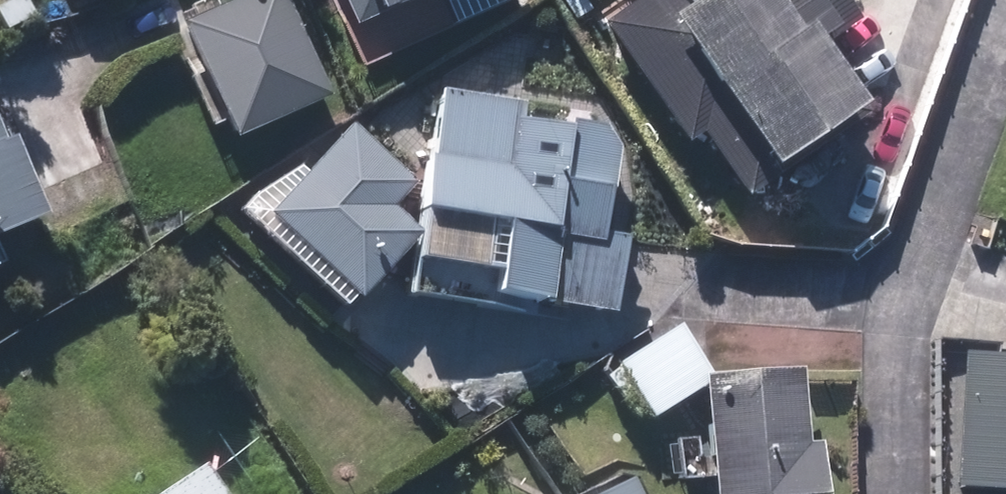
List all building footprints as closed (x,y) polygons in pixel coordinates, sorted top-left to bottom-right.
[(192,20),(244,131),(334,90),(292,0),(234,0),(192,20)] [(357,18),(400,0),(350,0),(357,18)] [(744,191),(788,159),(873,99),(833,41),(841,36),(864,20),(850,0),(637,0),(606,22),(688,139),(702,130),(744,191)] [(529,97),(450,87),(427,286),(623,309),(632,229),(613,226),(623,141),(625,123),(610,122),(527,112),(529,97)] [(55,202),(23,129),(12,134),(0,107),(0,226),(55,202)] [(361,121),(278,207),(366,290),(426,227),(398,201),(421,177),(361,121)] [(961,478),(1005,481),(1005,351),(970,349),(961,478)] [(716,370),(723,493),(831,493),(828,436),(808,437),(804,364),(716,370)] [(212,456),(155,493),(238,493),(212,456)] [(640,474),(597,493),(649,493),(640,474)]
